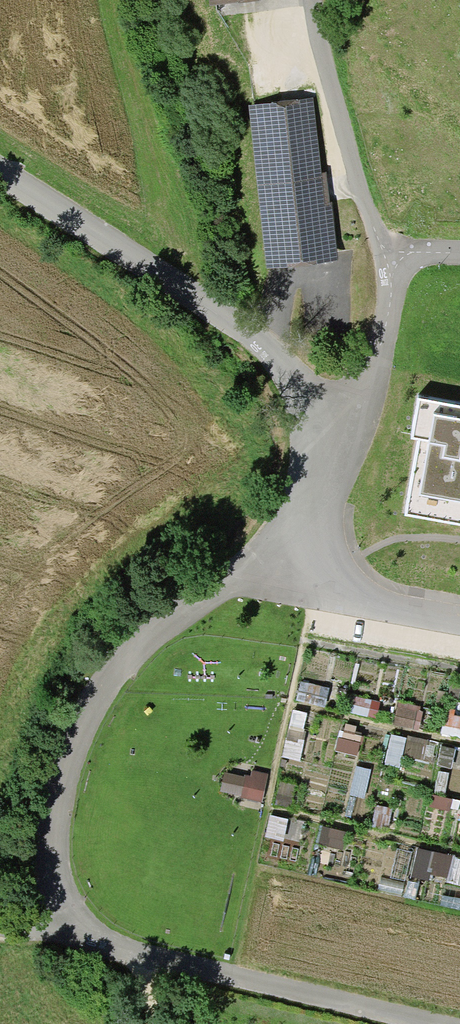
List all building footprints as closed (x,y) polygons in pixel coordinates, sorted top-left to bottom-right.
[(268,269),(338,261),(332,203),(330,203),(327,172),(322,173),(313,99),(249,107),(268,269)] [(418,398),(411,439),(419,440),(405,515),(459,525),(459,406),(418,398)] [(262,802),(268,773),(253,770),(251,776),(245,774),(245,776),(243,776),(224,772),(220,791),(240,796),(240,797),(262,802)]
